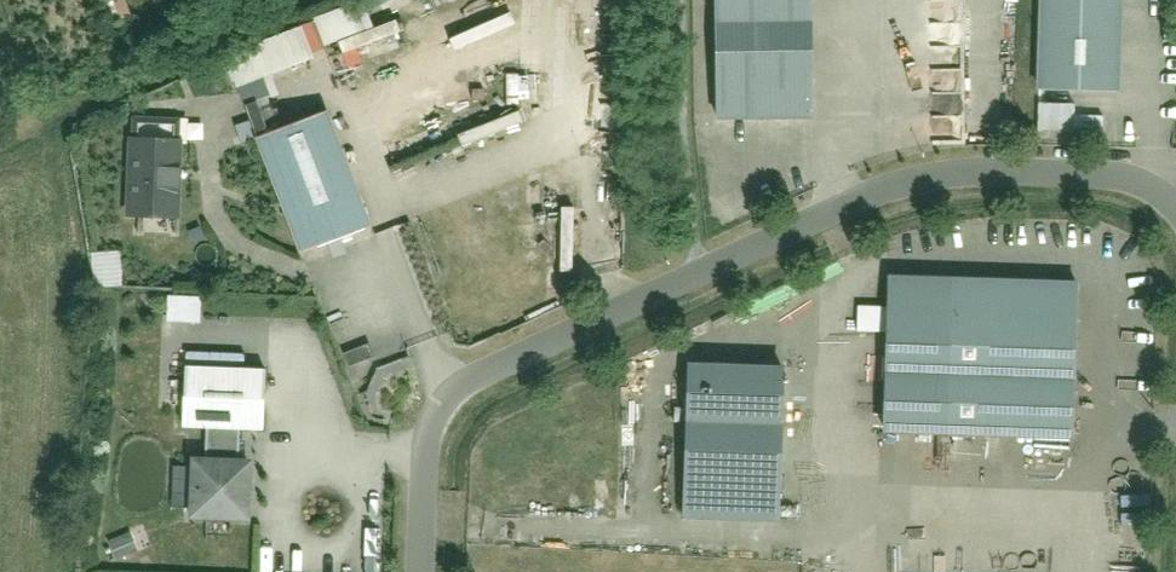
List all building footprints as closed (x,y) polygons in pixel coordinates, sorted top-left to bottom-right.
[(710,124),(802,124),(802,0),(710,0),(710,124)] [(1029,90),(1109,94),(1113,0),(1033,0),(1029,90)] [(354,5),(218,48),(245,132),(272,124),(256,72),(336,46),(342,66),(402,47),(393,17),(360,27),(354,5)] [(1075,112),(1075,100),(1033,100),(1033,131),(1103,132),(1104,112),(1075,112)] [(451,133),(456,144),(518,120),(513,109),(451,133)] [(325,110),(257,138),(306,256),(374,228),(325,110)] [(179,120),(135,118),(132,213),(175,215),(179,120)] [(571,270),(572,205),(553,205),(552,270),(571,270)] [(87,250),(88,285),(118,284),(116,248),(87,250)] [(1076,284),(881,275),(873,432),(1069,441),(1076,284)] [(197,319),(198,293),(163,293),(162,319),(197,319)] [(779,368),(678,363),(670,516),(771,522),(779,368)] [(265,370),(180,367),(178,430),(263,433),(265,370)] [(249,462),(192,460),(191,523),(247,524),(249,462)]
